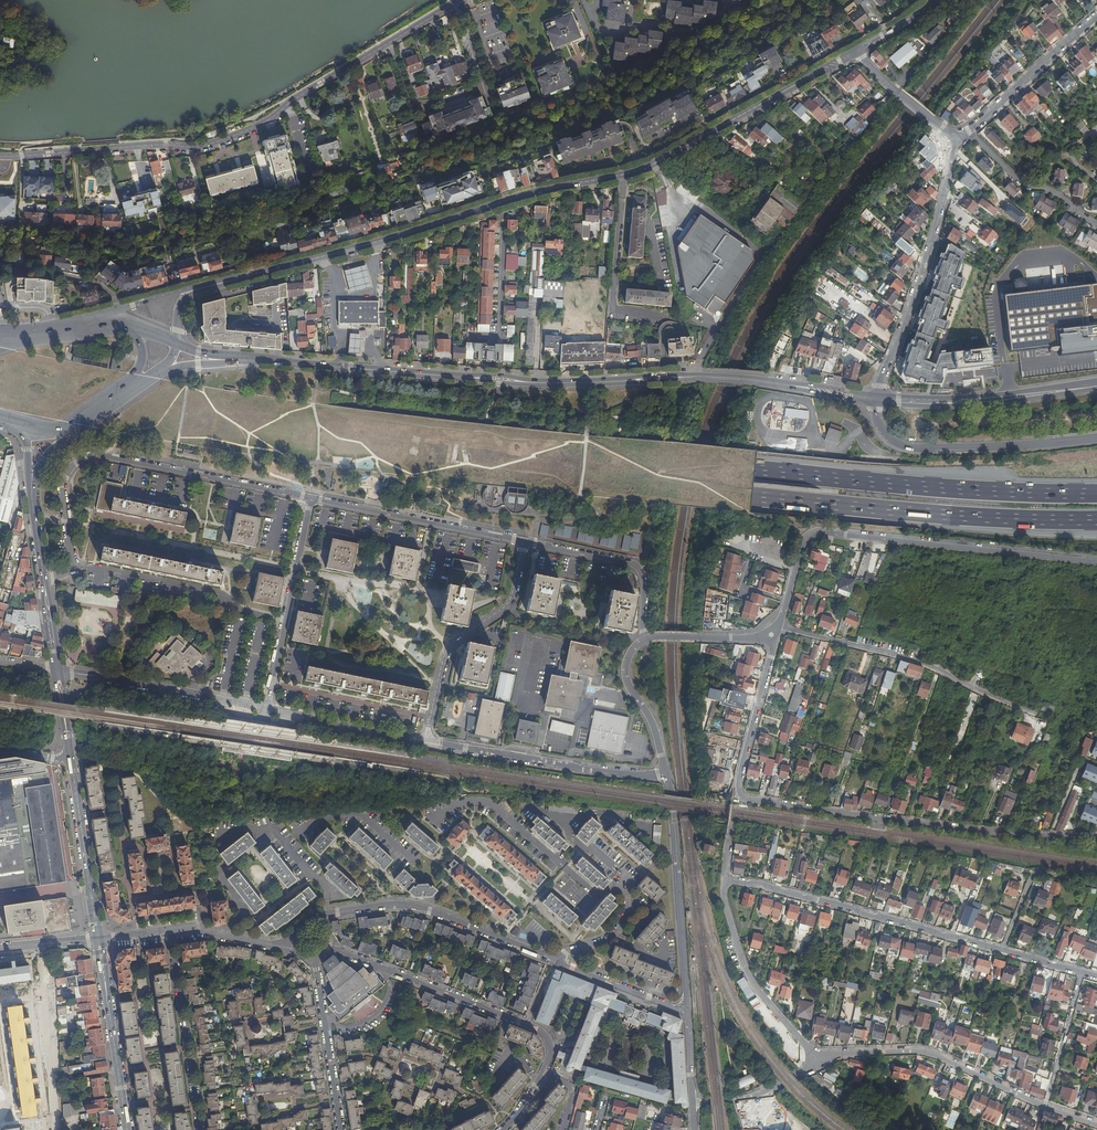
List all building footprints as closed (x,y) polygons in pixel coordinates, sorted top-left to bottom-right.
[(623,21),(625,4),(620,3),(620,0),(603,0),(602,5),(608,6),(606,19),(623,21)] [(691,25),(692,22),(705,24),(706,18),(715,19),(717,2),(704,0),(703,6),(694,4),(693,8),(681,6),(681,2),(669,0),(668,0),(666,17),(675,18),(674,23),(691,25)] [(1043,10),(1046,13),(1053,23),(1058,19),(1055,16),(1061,12),(1057,7),(1054,3),(1050,6),(1048,3),(1042,8),(1043,10)] [(850,18),(849,18),(850,19),(851,21),(856,27),(862,22),(868,18),(867,17),(860,9),(859,10),(850,18)] [(550,43),(553,52),(576,42),(576,44),(585,40),(582,31),(579,29),(580,26),(578,25),(578,22),(574,10),(542,23),(547,36),(549,37),(551,41),(550,43)] [(1063,36),(1053,23),(1046,13),(1043,15),(1049,22),(1050,24),(1048,25),(1047,24),(1041,28),(1051,40),(1052,39),(1051,39),(1056,35),(1059,40),(1063,36)] [(846,21),(844,18),(836,25),(838,28),(846,21)] [(1038,29),(1033,22),(1021,31),(1027,38),(1038,29)] [(820,34),(829,47),(833,52),(838,49),(835,45),(833,46),(828,39),(840,32),(838,28),(836,25),(820,34)] [(1048,42),(1051,40),(1041,28),(1039,30),(1048,42)] [(926,38),(932,45),(941,34),(936,29),(926,38)] [(616,41),(613,59),(626,61),(627,55),(636,56),(637,52),(650,54),(651,48),(660,49),(663,32),(650,30),(649,36),(640,34),(639,39),(626,37),(625,43),(616,41)] [(822,58),(819,55),(819,53),(824,50),(829,47),(820,34),(816,36),(810,40),(805,42),(816,62),(822,58)] [(941,34),(932,45),(942,35),(941,34)] [(901,48),(910,58),(917,52),(908,42),(901,48)] [(759,56),(760,58),(767,69),(781,61),(773,47),(758,54),(759,56)] [(1093,58),(1085,47),(1079,52),(1087,63),(1093,58)] [(910,58),(901,48),(890,58),(899,68),(910,58)] [(871,58),(873,60),(875,58),(879,62),(877,64),(880,68),(886,62),(877,51),(872,54),(871,58)] [(404,60),(409,73),(417,70),(417,72),(422,70),(417,56),(404,60)] [(753,70),(743,75),(747,83),(746,83),(747,84),(746,85),(749,92),(760,87),(756,80),(761,77),(760,75),(768,71),(767,69),(760,58),(757,58),(755,59),(753,62),(755,65),(753,70)] [(994,70),(996,68),(988,59),(987,59),(987,61),(994,70)] [(1005,62),(1002,65),(1003,66),(1010,75),(1011,76),(1018,69),(1010,59),(1006,63),(1005,62)] [(1077,60),(1071,64),(1079,74),(1085,70),(1077,60)] [(562,78),(569,76),(571,73),(568,72),(569,70),(566,68),(563,61),(554,65),(557,71),(559,71),(559,72),(561,71),(562,72),(560,74),(562,78)] [(431,62),(424,64),(431,82),(442,78),(440,71),(437,63),(432,65),(431,62)] [(466,62),(451,67),(454,76),(466,73),(466,74),(469,73),(466,62)] [(1072,68),(1069,70),(1075,77),(1079,74),(1071,64),(1070,66),(1072,68)] [(542,73),(538,75),(546,95),(550,93),(551,96),(557,94),(557,93),(562,91),(563,93),(570,90),(569,87),(573,85),(571,80),(573,78),(569,76),(562,78),(560,74),(562,72),(561,71),(559,72),(559,71),(557,71),(554,65),(541,70),(542,73)] [(1010,75),(1003,66),(998,70),(1004,78),(1008,82),(1012,79),(1010,76),(1010,75)] [(442,78),(446,88),(457,84),(455,78),(454,76),(451,67),(440,71),(442,78)] [(854,85),(862,93),(865,90),(866,90),(870,86),(855,70),(847,78),(848,78),(854,85)] [(988,73),(986,70),(975,80),(978,85),(990,75),(989,75),(988,73)] [(997,84),(1004,78),(998,70),(992,75),(990,73),(989,75),(990,75),(997,84)] [(741,83),(741,84),(742,87),(746,85),(747,84),(746,83),(747,83),(743,75),(742,75),(740,71),(736,73),(741,83)] [(1056,82),(1063,91),(1074,83),(1066,73),(1056,82)] [(397,89),(393,77),(385,80),(389,92),(397,89)] [(848,91),(854,85),(848,78),(845,80),(841,77),(837,81),(848,91)] [(503,82),(505,88),(516,83),(514,78),(503,82)] [(516,83),(505,88),(503,89),(500,88),(497,89),(498,95),(503,108),(513,104),(514,107),(521,104),(520,101),(530,98),(526,87),(523,80),(519,81),(519,83),(516,83)] [(371,84),(365,86),(367,91),(368,95),(369,101),(379,97),(380,100),(385,98),(379,82),(371,85),(371,84)] [(420,87),(412,90),(415,100),(421,98),(421,97),(429,94),(428,90),(429,90),(426,82),(420,84),(420,87)] [(1050,89),(1045,83),(1036,90),(1042,97),(1050,89)] [(740,96),(741,97),(746,94),(742,87),(741,84),(728,90),(734,101),(739,98),(738,97),(740,96)] [(982,94),(983,95),(989,89),(986,85),(979,91),(980,92),(982,94)] [(980,103),(992,93),(989,89),(983,95),(982,94),(980,96),(974,102),(975,103),(971,107),(974,111),(982,105),(980,103)] [(641,131),(644,137),(660,128),(658,124),(674,115),(677,121),(696,109),(686,91),(670,100),(669,98),(646,111),(647,113),(645,114),(637,118),(641,131)] [(805,92),(804,93),(809,98),(811,100),(813,102),(814,100),(805,92)] [(1025,95),(1022,98),(1023,100),(1030,108),(1032,110),(1038,105),(1035,102),(1037,99),(1031,93),(1027,97),(1025,95)] [(710,114),(722,107),(721,106),(723,105),(724,106),(726,105),(720,94),(704,102),(710,114)] [(959,95),(953,102),(957,106),(963,99),(959,95)] [(818,96),(814,100),(813,102),(822,111),(822,110),(830,117),(829,118),(833,122),(838,116),(827,105),(828,105),(818,96)] [(469,102),(470,106),(471,107),(452,115),(443,118),(443,117),(442,115),(441,113),(439,114),(436,114),(437,115),(434,117),(434,116),(433,116),(428,117),(430,122),(422,125),(422,127),(425,135),(432,133),(434,138),(489,117),(486,109),(481,97),(476,99),(477,100),(474,101),(474,100),(470,102),(469,102)] [(802,106),(807,110),(813,116),(818,121),(825,114),(822,111),(813,102),(811,100),(808,104),(806,102),(802,106)] [(1030,108),(1023,100),(1017,105),(1024,113),(1030,108)] [(966,102),(959,108),(962,111),(969,105),(966,102)] [(800,104),(793,111),(800,118),(807,110),(802,106),(800,104)] [(868,107),(866,105),(859,112),(865,118),(874,110),(869,105),(868,107)] [(962,111),(966,116),(972,110),(969,107),(970,106),(969,105),(962,111)] [(470,106),(443,117),(443,118),(452,115),(471,107),(470,106)] [(969,118),(966,116),(965,117),(958,110),(953,114),(960,122),(963,119),(965,122),(969,118)] [(944,111),(940,118),(947,122),(951,114),(944,111)] [(1010,132),(1018,125),(1007,113),(999,120),(1010,132)] [(825,114),(818,121),(821,124),(828,117),(825,114)] [(860,122),(866,128),(869,124),(863,118),(862,119),(860,122)] [(851,130),(860,122),(856,119),(855,120),(853,119),(846,126),(851,130)] [(851,130),(859,137),(866,128),(860,122),(851,130)] [(1086,127),(1082,122),(1077,127),(1084,136),(1089,131),(1086,127)] [(408,123),(396,127),(400,137),(405,135),(406,138),(417,134),(414,124),(409,125),(408,123)] [(778,134),(767,124),(761,131),(772,141),(778,134)] [(578,157),(587,153),(586,150),(587,149),(586,149),(591,147),(592,152),(594,151),(595,152),(603,149),(602,148),(607,146),(606,142),(609,141),(609,142),(613,141),(614,143),(614,144),(622,142),(621,138),(625,137),(623,131),(619,132),(617,126),(557,146),(560,154),(561,158),(558,159),(558,161),(562,159),(563,163),(571,160),(571,159),(570,156),(577,153),(578,157)] [(747,139),(749,141),(756,146),(758,144),(763,147),(766,143),(764,141),(768,137),(756,128),(747,139)] [(1041,137),(1034,128),(1024,136),(1031,145),(1041,137)] [(735,145),(732,149),(734,151),(737,147),(746,154),(750,155),(753,152),(751,148),(746,145),(749,141),(747,139),(736,130),(731,133),(736,136),(731,142),(735,145)] [(1006,146),(991,131),(987,135),(995,143),(994,144),(997,147),(998,146),(1002,150),(1006,146)] [(263,141),(278,194),(299,188),(285,135),(263,141)] [(926,147),(920,152),(927,159),(932,164),(937,158),(939,155),(936,142),(930,136),(929,138),(925,135),(920,141),(926,147)] [(995,143),(987,135),(986,136),(994,144),(995,143)] [(843,145),(848,150),(854,143),(849,138),(843,145)] [(337,141),(319,146),(324,162),(331,160),(331,162),(339,160),(336,151),(340,150),(337,141)] [(547,172),(549,172),(551,172),(552,174),(553,178),(559,177),(550,152),(548,153),(548,155),(543,157),(544,160),(543,160),(547,172)] [(993,166),(984,157),(978,164),(987,172),(993,166)] [(152,170),(154,179),(156,178),(155,174),(162,172),(159,161),(152,163),(152,160),(151,159),(149,159),(152,170)] [(166,171),(171,170),(168,159),(163,161),(166,171)] [(927,159),(922,164),(927,169),(931,165),(932,164),(927,159)] [(1039,168),(1033,162),(1030,165),(1035,171),(1039,168)] [(389,163),(387,164),(388,167),(385,168),(385,170),(382,172),(383,176),(387,174),(387,176),(386,176),(387,177),(389,177),(389,178),(390,178),(391,180),(394,179),(393,175),(408,169),(407,168),(400,171),(399,169),(398,169),(399,171),(394,173),(393,169),(397,168),(396,164),(391,166),(393,173),(392,174),(389,163)] [(927,182),(938,172),(931,165),(927,169),(920,176),(927,182)] [(253,166),(207,179),(211,195),(258,182),(253,166)] [(524,185),(530,184),(528,176),(525,168),(522,169),(523,173),(523,174),(521,175),(521,177),(524,185)] [(503,176),(497,178),(496,178),(497,181),(492,182),(494,189),(496,194),(515,188),(511,178),(515,177),(519,175),(517,169),(509,171),(503,173),(503,176)] [(972,169),(961,182),(974,191),(975,190),(978,193),(983,187),(976,181),(977,179),(979,181),(981,178),(972,169)] [(1054,182),(1063,183),(1065,171),(1056,169),(1054,182)] [(715,190),(721,195),(723,197),(724,198),(724,197),(728,191),(729,191),(732,187),(732,186),(736,181),(737,181),(737,180),(736,180),(725,172),(725,171),(724,171),(724,172),(721,176),(719,175),(718,175),(717,175),(715,176),(714,177),(714,178),(714,180),(714,181),(714,182),(716,183),(712,188),(711,188),(712,188),(715,190)] [(1028,181),(1034,176),(1030,172),(1024,177),(1028,181)] [(528,176),(530,184),(538,181),(536,176),(533,176),(532,174),(528,176)] [(0,176),(0,191),(9,191),(9,200),(16,200),(17,178),(10,178),(10,180),(6,180),(6,176),(0,176)] [(30,177),(24,177),(24,190),(34,190),(34,194),(39,194),(39,190),(39,180),(30,180),(30,177)] [(45,177),(39,177),(39,180),(39,190),(49,190),(49,194),(54,194),(54,180),(45,180),(45,177)] [(896,185),(891,179),(880,192),(882,194),(885,197),(896,185)] [(184,184),(178,185),(183,206),(200,201),(199,195),(203,194),(202,191),(197,192),(194,180),(188,181),(189,183),(184,184)] [(961,183),(959,182),(954,187),(959,191),(962,193),(966,187),(961,183)] [(1014,198),(1020,191),(1011,183),(1005,189),(1014,198)] [(1073,196),(1082,197),(1083,185),(1075,184),(1073,196)] [(781,227),(787,231),(796,218),(805,205),(779,185),(773,194),(758,215),(756,213),(753,218),(755,220),(752,223),(767,233),(775,222),(781,227)] [(439,198),(436,187),(422,191),(426,203),(439,198)] [(936,201),(938,194),(931,187),(927,191),(932,197),(936,201)] [(136,202),(135,199),(122,203),(125,216),(134,214),(134,217),(139,215),(139,217),(144,216),(143,210),(148,208),(148,210),(155,209),(154,206),(161,204),(159,197),(157,191),(151,192),(151,191),(149,189),(148,191),(143,192),(142,195),(141,195),(143,200),(136,202)] [(918,206),(919,207),(925,202),(926,203),(930,199),(924,193),(921,190),(917,193),(913,190),(908,196),(918,206)] [(930,199),(932,197),(927,191),(924,193),(930,199)] [(961,201),(958,205),(969,213),(976,204),(975,203),(965,195),(962,193),(959,191),(955,197),(961,201)] [(63,194),(54,194),(54,195),(53,203),(63,203),(63,194)] [(1056,205),(1042,196),(1036,207),(1050,216),(1056,205)] [(983,200),(979,197),(975,203),(976,204),(979,205),(983,200)] [(639,199),(634,199),(633,209),(632,219),(631,219),(631,222),(631,223),(629,244),(629,248),(628,257),(642,259),(646,210),(645,210),(646,198),(639,198),(639,199)] [(986,211),(990,205),(983,200),(979,205),(986,211)] [(603,201),(602,222),(612,223),(613,207),(609,207),(609,205),(609,201),(603,201)] [(581,215),(582,204),(577,203),(577,204),(573,204),(573,215),(581,215)] [(717,209),(724,214),(729,208),(723,203),(717,209)] [(1008,204),(1002,213),(1020,224),(1026,216),(1008,204)] [(32,212),(25,212),(25,222),(49,223),(49,218),(47,218),(47,215),(48,215),(48,214),(47,214),(48,205),(37,205),(36,213),(32,213),(32,212)] [(408,223),(425,217),(424,212),(424,213),(421,205),(404,210),(408,223)] [(969,213),(958,205),(969,214),(969,213)] [(992,214),(996,210),(990,205),(986,211),(991,214),(992,214)] [(918,228),(928,216),(921,209),(919,207),(918,206),(907,218),(918,228)] [(547,214),(547,208),(535,207),(534,219),(547,219),(547,214)] [(403,224),(408,223),(404,210),(403,209),(397,210),(397,209),(391,211),(393,218),(395,217),(398,226),(403,224)] [(582,238),(582,240),(588,240),(589,227),(588,226),(589,222),(598,223),(599,211),(599,210),(594,210),(594,211),(587,211),(586,222),(583,222),(583,225),(582,238)] [(872,214),(868,211),(863,217),(879,231),(883,226),(878,222),(877,223),(873,220),(870,217),(872,214)] [(700,213),(677,247),(686,296),(705,309),(707,306),(715,312),(715,314),(717,316),(719,315),(720,313),(719,311),(725,303),(725,302),(754,261),(752,250),(700,213)] [(53,214),(53,223),(74,224),(75,215),(53,214)] [(385,224),(387,229),(391,228),(387,214),(381,216),(381,217),(375,218),(374,218),(364,221),(366,227),(367,228),(369,228),(370,229),(385,224)] [(513,214),(509,214),(508,231),(517,231),(517,222),(513,222),(513,214)] [(1080,223),(1065,214),(1059,225),(1073,234),(1080,223)] [(94,225),(94,216),(83,216),(83,215),(77,215),(76,225),(82,225),(94,225)] [(367,228),(366,227),(363,227),(359,216),(345,220),(349,233),(350,232),(351,235),(362,231),(363,231),(364,235),(368,234),(367,228)] [(916,233),(920,229),(918,228),(907,218),(906,219),(911,224),(909,227),(915,232),(916,233)] [(481,223),(479,291),(493,292),(493,284),(492,284),(492,282),(493,282),(493,276),(492,276),(492,275),(493,275),(493,267),(493,266),(493,265),(494,264),(494,259),(493,258),(493,256),(494,256),(494,248),(493,248),(493,246),(494,245),(494,240),(494,239),(494,237),(495,230),(495,228),(497,228),(498,222),(490,222),(490,224),(481,223)] [(952,226),(945,222),(944,226),(946,228),(945,230),(946,231),(946,232),(947,232),(948,232),(949,232),(952,226)] [(895,234),(906,244),(909,240),(908,239),(915,232),(909,227),(905,223),(895,234)] [(983,228),(993,235),(995,233),(985,225),(983,228)] [(313,249),(338,242),(334,227),(319,231),(321,239),(311,241),(313,249)] [(770,243),(776,247),(787,231),(781,227),(770,243)] [(987,244),(993,235),(983,228),(977,236),(987,244)] [(1016,233),(1025,239),(1028,234),(1020,228),(1016,233)] [(970,241),(972,238),(965,233),(963,235),(953,229),(947,238),(956,244),(959,239),(961,240),(962,237),(970,241)] [(1089,231),(1082,243),(1096,251),(1096,236),(1089,231)] [(290,239),(281,241),(284,252),(293,249),(290,239)] [(554,243),(546,242),(545,245),(545,249),(546,249),(545,254),(562,256),(563,242),(555,241),(554,243)] [(956,276),(965,253),(947,243),(919,320),(909,349),(902,366),(905,367),(901,376),(906,383),(925,383),(941,383),(945,373),(990,368),(987,349),(941,353),(936,364),(926,360),(937,331),(945,334),(949,321),(941,319),(952,288),(960,291),(964,279),(956,276)] [(851,255),(856,248),(851,245),(847,252),(851,255)] [(464,248),(457,248),(457,266),(469,267),(470,251),(464,251),(464,248)] [(530,289),(544,289),(544,281),(544,277),(545,254),(546,249),(545,249),(539,248),(532,248),(530,286),(530,289)] [(452,259),(452,249),(447,249),(447,252),(440,252),(440,255),(437,254),(437,265),(450,265),(451,259),(452,259)] [(14,253),(13,260),(24,263),(24,254),(14,253)] [(422,253),(414,253),(413,270),(413,271),(419,271),(419,272),(424,272),(424,271),(430,271),(430,263),(426,263),(426,256),(422,256),(422,253)] [(899,261),(907,268),(910,263),(913,260),(904,253),(899,259),(899,261)] [(52,256),(41,255),(41,257),(38,257),(38,259),(40,259),(40,264),(51,265),(52,256)] [(65,258),(55,257),(54,267),(70,270),(71,264),(70,260),(65,259),(65,258)] [(527,258),(519,257),(518,266),(526,267),(527,258)] [(222,263),(221,260),(208,263),(210,271),(223,268),(222,263)] [(908,268),(907,268),(899,261),(898,260),(890,271),(901,279),(906,272),(905,272),(908,268)] [(144,268),(140,269),(144,285),(148,284),(148,286),(168,281),(167,276),(165,276),(163,266),(145,270),(144,268)] [(198,266),(179,271),(180,275),(182,283),(188,281),(187,276),(200,272),(198,266)] [(367,266),(345,272),(351,294),(373,288),(367,266)] [(831,276),(833,269),(827,267),(825,274),(831,276)] [(865,283),(870,276),(858,267),(853,274),(865,283)] [(144,286),(144,285),(140,269),(126,272),(124,271),(118,278),(105,268),(100,274),(123,291),(144,286)] [(400,297),(399,303),(413,303),(413,271),(413,270),(409,270),(409,297),(400,297)] [(309,279),(308,271),(302,273),(303,284),(304,287),(307,287),(307,289),(313,288),(312,278),(309,279)] [(835,279),(845,286),(848,281),(838,275),(835,279)] [(400,289),(400,279),(396,279),(395,278),(394,278),(394,277),(394,276),(391,276),(391,277),(391,278),(390,278),(390,289),(400,289)] [(887,286),(889,287),(890,288),(894,283),(896,279),(894,277),(887,286)] [(38,279),(18,278),(18,299),(18,301),(26,301),(26,303),(34,301),(38,301),(42,302),(54,305),(54,282),(38,279)] [(890,288),(898,294),(905,285),(896,279),(894,283),(890,288)] [(544,289),(543,306),(547,306),(548,296),(556,297),(564,297),(565,284),(553,282),(544,281),(544,289)] [(572,288),(579,289),(579,282),(565,281),(565,284),(564,297),(564,300),(563,308),(562,326),(570,326),(572,288)] [(284,299),(287,299),(287,298),(286,285),(286,284),(252,293),(254,307),(272,306),(284,299)] [(304,296),(304,287),(303,284),(298,285),(298,284),(292,284),(292,285),(286,285),(287,298),(304,296)] [(1006,295),(1012,349),(1061,345),(1062,355),(1096,352),(1096,284),(1006,295)] [(881,299),(891,306),(899,294),(898,294),(890,288),(889,287),(881,299)] [(82,294),(85,303),(98,300),(96,291),(88,293),(87,291),(87,289),(82,291),(83,294),(82,294)] [(636,291),(627,290),(625,303),(649,305),(670,307),(671,294),(662,293),(658,292),(658,293),(640,291),(640,290),(636,290),(636,291)] [(493,292),(479,291),(478,332),(490,333),(490,325),(491,325),(491,321),(491,319),(492,313),(491,313),(491,311),(492,311),(492,303),(491,302),(491,301),(492,300),(492,295),(492,293),(493,292)] [(558,308),(563,308),(564,300),(558,300),(556,299),(556,297),(548,296),(547,306),(549,306),(549,303),(552,303),(552,298),(553,298),(556,300),(555,303),(558,305),(558,308)] [(306,320),(323,318),(322,299),(317,299),(319,315),(306,316),(306,320)] [(276,336),(251,334),(226,332),(225,326),(226,326),(224,300),(203,306),(205,343),(252,347),(275,349),(276,336)] [(360,321),(379,321),(380,321),(380,311),(380,301),(365,301),(363,301),(340,301),(340,321),(352,321),(355,321),(360,321)] [(528,317),(529,303),(516,302),(516,303),(516,316),(528,317)] [(516,316),(516,303),(508,303),(508,307),(504,307),(504,315),(516,316)] [(876,312),(890,322),(894,317),(889,313),(891,312),(888,309),(886,311),(884,309),(880,306),(876,312)] [(876,312),(875,311),(870,318),(875,322),(876,325),(885,331),(890,322),(876,312)] [(867,331),(871,325),(859,317),(855,323),(867,331)] [(528,318),(526,343),(534,343),(535,319),(528,318)] [(298,348),(308,348),(308,338),(307,324),(306,322),(299,322),(300,338),(297,339),(298,348)] [(307,324),(308,338),(314,337),(313,330),(315,329),(314,323),(311,323),(308,324),(307,324)] [(864,335),(867,331),(854,324),(849,332),(861,339),(861,340),(864,335)] [(804,332),(795,351),(801,353),(801,351),(807,353),(811,341),(813,335),(804,332)] [(561,357),(560,367),(567,367),(569,333),(562,333),(562,337),(561,354),(561,357)] [(276,336),(275,349),(282,349),(284,334),(276,334),(276,336)] [(361,335),(350,335),(349,354),(360,355),(361,335)] [(561,354),(562,337),(546,336),(545,348),(555,349),(555,354),(561,354)] [(820,344),(816,357),(826,360),(827,358),(832,342),(832,341),(822,338),(820,344)] [(691,339),(668,340),(669,357),(692,355),(692,349),(693,349),(693,348),(692,348),(691,339)] [(837,344),(832,342),(827,358),(829,358),(830,356),(838,359),(844,341),(838,339),(837,344)] [(861,340),(861,339),(855,349),(866,356),(869,352),(868,351),(871,346),(863,340),(861,340)] [(399,340),(399,350),(403,350),(403,352),(407,353),(407,350),(409,350),(409,340),(399,340)] [(428,353),(428,341),(416,340),(416,352),(428,353)] [(450,352),(451,341),(438,340),(438,352),(450,352)] [(810,356),(816,358),(816,357),(820,344),(811,341),(807,353),(811,354),(810,356)] [(526,343),(525,365),(532,366),(534,344),(526,343)] [(466,350),(466,359),(467,359),(472,359),(474,360),(476,361),(481,361),(482,361),(482,360),(486,360),(488,361),(489,361),(490,352),(489,352),(489,350),(489,349),(487,348),(487,346),(487,345),(486,345),(485,344),(475,344),(475,346),(471,346),(471,344),(466,344),(466,350)] [(511,361),(513,361),(514,346),(511,346),(511,347),(507,346),(507,345),(503,345),(503,346),(502,362),(503,362),(503,361),(507,361),(511,361)] [(501,362),(502,362),(503,346),(495,346),(495,350),(495,352),(490,352),(489,361),(491,361),(494,361),(496,362),(501,362)] [(637,346),(627,347),(628,357),(638,356),(637,346)] [(620,349),(606,348),(606,359),(610,359),(610,360),(619,361),(620,349)] [(453,349),(453,359),(466,359),(466,350),(453,349)] [(591,361),(592,350),(582,349),(581,360),(586,360),(586,361),(591,361)] [(593,362),(604,363),(605,350),(600,350),(595,349),(594,349),(593,362)] [(849,362),(845,378),(856,381),(860,365),(849,362)] [(780,416),(782,403),(772,402),(770,420),(774,421),(773,429),(777,429),(779,416),(780,416)] [(784,408),(784,416),(797,417),(797,418),(808,419),(808,410),(784,408)] [(836,446),(841,433),(829,429),(825,442),(836,446)] [(793,438),(793,449),(807,449),(807,438),(793,438)] [(6,457),(5,461),(3,468),(0,479),(0,522),(8,524),(19,483),(15,456),(6,457)] [(96,509),(111,512),(114,497),(121,499),(123,484),(102,480),(96,509)] [(528,489),(500,487),(488,486),(488,487),(485,489),(484,490),(483,493),(482,495),(482,498),(482,501),(484,503),(486,506),(487,507),(490,508),(492,508),(496,508),(500,507),(502,505),(505,506),(508,510),(510,512),(513,513),(517,514),(522,512),(526,510),(528,506),(529,501),(527,495),(528,489)] [(184,527),(186,518),(187,513),(177,512),(178,510),(171,508),(171,510),(156,507),(156,505),(150,504),(149,506),(130,502),(130,500),(125,499),(124,501),(120,500),(121,499),(114,497),(111,512),(184,527)] [(18,512),(15,526),(14,529),(13,534),(19,536),(20,535),(21,531),(23,520),(22,520),(23,514),(18,512)] [(256,547),(262,518),(236,513),(230,542),(256,547)] [(549,526),(542,524),(539,536),(547,538),(549,526)] [(555,535),(570,538),(572,527),(565,526),(564,529),(556,528),(555,535)] [(579,529),(577,540),(593,543),(595,532),(579,529)] [(602,534),(600,545),(615,548),(618,533),(611,532),(610,536),(602,534)] [(632,536),(625,534),(622,549),(629,551),(630,548),(638,550),(641,534),(633,533),(632,536)] [(18,545),(20,535),(19,536),(13,534),(6,559),(20,563),(22,557),(24,548),(25,547),(18,545)] [(656,538),(648,536),(644,558),(651,560),(656,538)] [(352,574),(359,544),(333,538),(326,568),(352,574)] [(110,546),(102,545),(102,548),(101,553),(103,554),(101,562),(221,586),(224,572),(214,570),(215,568),(209,567),(209,569),(193,566),(193,564),(187,563),(187,565),(177,563),(109,549),(110,546)] [(416,581),(422,552),(397,547),(391,576),(416,581)] [(30,556),(29,548),(24,548),(22,557),(30,556)] [(815,561),(813,568),(824,572),(829,558),(821,555),(821,552),(813,550),(810,559),(815,561)] [(721,580),(718,589),(731,593),(732,588),(736,589),(738,581),(734,580),(735,575),(734,574),(735,570),(739,571),(741,562),(737,561),(738,556),(726,553),(723,562),(724,562),(721,571),(723,571),(720,580),(721,580)] [(22,557),(20,563),(19,568),(18,572),(22,573),(23,569),(24,573),(29,572),(28,559),(31,559),(30,556),(22,557)] [(479,564),(454,559),(452,567),(454,568),(451,585),(471,589),(474,572),(478,573),(479,564)] [(766,570),(763,578),(775,582),(778,574),(776,574),(778,570),(769,567),(768,571),(766,570)] [(284,577),(259,573),(253,602),(279,607),(285,578),(284,577)] [(35,588),(33,576),(26,574),(27,578),(29,587),(27,587),(28,592),(33,591),(32,588),(35,588)] [(526,612),(555,618),(562,579),(534,575),(526,612)] [(864,582),(871,585),(874,577),(867,575),(864,582)] [(773,594),(777,583),(775,582),(763,578),(762,578),(758,589),(773,594)] [(851,594),(855,582),(850,581),(850,582),(846,581),(842,579),(839,590),(851,594)] [(9,606),(12,597),(13,592),(14,587),(15,583),(7,581),(5,588),(6,588),(5,593),(0,592),(0,603),(9,606)] [(469,627),(476,590),(471,589),(451,585),(448,584),(445,598),(448,598),(446,609),(443,609),(441,621),(469,627)] [(75,599),(118,605),(118,601),(126,602),(127,596),(78,590),(76,589),(75,599)] [(708,589),(706,607),(726,613),(728,595),(708,589)] [(603,629),(631,635),(638,596),(611,590),(603,629)] [(805,615),(810,617),(818,594),(812,592),(805,615)] [(765,596),(753,593),(752,596),(748,595),(746,601),(759,605),(762,606),(765,596)] [(792,613),(798,615),(803,600),(794,598),(793,597),(792,601),(796,603),(792,613)] [(39,612),(37,600),(31,600),(31,604),(27,604),(26,603),(24,603),(26,612),(31,612),(39,612)] [(742,617),(754,620),(759,605),(746,601),(742,617)] [(1,611),(1,610),(8,612),(8,611),(9,606),(0,603),(0,611),(1,611)] [(817,614),(822,616),(825,605),(820,604),(817,614)] [(705,616),(710,618),(713,618),(725,620),(726,613),(706,607),(705,616)] [(846,607),(840,624),(844,625),(845,623),(856,627),(860,619),(856,617),(857,615),(849,612),(850,608),(846,607)] [(42,635),(39,612),(31,612),(26,612),(14,611),(11,621),(12,622),(12,624),(17,626),(16,628),(29,631),(42,635)] [(324,617),(299,612),(292,640),(318,646),(324,617)] [(834,620),(822,616),(818,626),(830,630),(834,620)] [(27,637),(29,631),(16,628),(15,633),(27,637)] [(44,649),(42,635),(29,631),(27,637),(27,638),(25,645),(38,648),(44,649)] [(188,643),(175,632),(166,642),(170,646),(162,656),(157,652),(147,662),(160,673),(163,670),(166,673),(168,672),(172,675),(174,672),(179,675),(184,670),(181,667),(185,663),(192,668),(202,656),(191,645),(183,653),(181,651),(188,643)] [(2,634),(0,639),(0,640),(0,648),(7,649),(8,640),(9,640),(10,636),(2,634)] [(10,653),(20,656),(23,644),(16,642),(18,635),(15,634),(10,653)] [(792,660),(797,644),(790,641),(790,640),(788,639),(783,656),(790,658),(789,659),(792,660)] [(546,705),(576,712),(580,695),(587,696),(590,677),(595,678),(602,647),(571,641),(567,664),(560,663),(557,676),(552,674),(546,705)] [(461,680),(486,685),(489,673),(488,672),(490,661),(492,662),(494,648),(483,646),(483,647),(480,646),(480,645),(469,643),(466,656),(468,656),(465,667),(464,667),(461,680)] [(36,658),(38,648),(25,645),(25,647),(22,656),(36,658)] [(812,671),(820,647),(815,645),(810,657),(808,656),(804,669),(812,671)] [(45,652),(44,649),(38,648),(36,658),(40,659),(44,654),(45,652)] [(708,649),(707,654),(722,658),(723,653),(708,649)] [(804,669),(808,656),(803,655),(794,680),(800,682),(804,669)] [(735,662),(738,663),(754,667),(756,668),(758,661),(747,658),(746,662),(736,659),(735,662)] [(920,678),(924,668),(900,661),(897,672),(904,674),(905,669),(907,670),(906,674),(920,678)] [(738,663),(735,675),(737,676),(740,677),(747,678),(749,679),(751,672),(752,672),(754,667),(738,663)] [(429,692),(309,667),(306,681),(316,683),(316,685),(321,687),(322,685),(337,688),(337,690),(343,691),(344,689),(363,693),(362,695),(368,696),(369,694),(384,698),(384,700),(390,701),(391,699),(410,703),(409,705),(415,706),(415,704),(421,705),(421,708),(427,710),(429,701),(427,701),(429,692)] [(876,668),(874,673),(870,685),(873,686),(874,684),(879,686),(884,671),(876,668)] [(896,675),(887,672),(882,687),(890,690),(896,675)] [(516,676),(502,673),(496,700),(498,700),(498,703),(500,703),(501,700),(510,703),(516,676)] [(851,688),(856,676),(848,673),(844,685),(851,688)] [(867,680),(856,676),(851,688),(863,692),(867,680)] [(740,677),(738,684),(737,690),(746,692),(747,687),(752,688),(753,682),(746,680),(747,678),(740,677)] [(777,683),(775,688),(782,690),(786,681),(782,680),(781,684),(777,683)] [(927,698),(931,685),(922,682),(917,695),(927,698)] [(797,685),(788,712),(790,712),(790,711),(797,713),(806,688),(798,685),(797,685)] [(747,694),(724,688),(723,691),(710,688),(708,698),(721,701),(720,704),(744,710),(747,694)] [(925,702),(927,698),(917,695),(914,694),(913,698),(925,702)] [(863,704),(864,700),(858,698),(856,704),(862,706),(863,704)] [(475,736),(498,741),(498,740),(505,705),(506,705),(500,703),(498,703),(483,700),(480,719),(468,716),(468,717),(469,717),(466,728),(477,731),(476,735),(475,735),(475,736)] [(966,702),(956,738),(964,740),(974,705),(966,702)] [(714,703),(709,718),(713,719),(718,704),(714,703)] [(1041,711),(1048,714),(1052,705),(1044,703),(1041,711)] [(1052,705),(1048,714),(1053,716),(1056,707),(1052,705)] [(801,719),(803,719),(805,713),(803,713),(805,709),(800,707),(796,717),(797,717),(794,724),(793,724),(791,730),(798,732),(800,726),(798,726),(801,719)] [(726,722),(738,725),(742,710),(731,708),(729,718),(726,717),(725,722),(726,722)] [(622,755),(629,717),(595,710),(587,748),(622,755)] [(791,714),(786,730),(791,731),(795,718),(794,718),(795,716),(791,714)] [(515,740),(536,744),(540,723),(519,719),(515,740)] [(552,720),(549,730),(573,736),(575,725),(552,720)] [(736,734),(738,725),(726,722),(724,731),(725,732),(730,733),(736,734)] [(1021,744),(1028,729),(1017,724),(1011,739),(1016,741),(1017,739),(1022,741),(1021,744)] [(769,737),(769,735),(763,733),(762,735),(761,735),(760,739),(759,744),(768,746),(770,737),(769,737)] [(1053,736),(1046,734),(1043,740),(1050,743),(1053,736)] [(851,748),(859,751),(864,738),(855,735),(851,748)] [(1086,757),(1093,741),(1086,738),(1083,747),(1084,748),(1081,755),(1086,757)] [(911,741),(909,748),(915,750),(917,743),(911,741)] [(829,747),(815,743),(813,749),(819,751),(827,753),(829,747)] [(844,758),(845,752),(829,747),(827,753),(836,756),(843,758),(844,758)] [(768,759),(769,755),(753,751),(752,755),(768,759)] [(0,759),(0,777),(45,771),(45,763),(16,757),(0,759)] [(757,760),(751,759),(747,776),(758,778),(761,767),(755,766),(757,760)] [(767,776),(771,777),(772,775),(775,764),(775,761),(768,759),(766,766),(769,766),(767,776)] [(809,763),(798,760),(795,773),(807,775),(809,763)] [(1041,765),(1034,762),(1025,785),(1032,788),(1041,765)] [(779,777),(782,765),(781,765),(776,764),(775,764),(772,775),(773,776),(779,777)] [(1082,775),(1096,781),(1096,768),(1087,764),(1082,775)] [(834,775),(837,776),(839,769),(826,765),(822,776),(833,779),(834,775)] [(1006,783),(1011,771),(999,766),(994,778),(1006,783)] [(99,767),(92,768),(92,769),(87,770),(87,775),(86,776),(87,781),(90,798),(88,798),(89,802),(90,807),(91,807),(92,810),(105,808),(99,767)] [(712,782),(723,784),(726,771),(713,768),(712,776),(714,777),(712,782)] [(0,777),(0,891),(65,881),(49,771),(45,771),(0,777)] [(726,771),(723,784),(728,785),(731,772),(726,771)] [(915,786),(917,778),(907,775),(904,783),(915,786)] [(776,791),(779,777),(773,776),(770,790),(776,791)] [(132,839),(145,837),(143,819),(146,819),(142,795),(139,795),(136,777),(123,779),(126,798),(129,798),(132,820),(129,820),(132,839)] [(1072,790),(1070,796),(1071,796),(1076,799),(1079,793),(1072,790)] [(910,797),(895,791),(894,796),(908,801),(910,797)] [(1017,796),(1006,791),(998,811),(1009,815),(1017,796)] [(1044,806),(1049,809),(1055,793),(1050,791),(1044,806)] [(954,795),(945,792),(941,804),(940,806),(949,810),(950,808),(953,799),(954,795)] [(861,798),(859,805),(871,808),(875,798),(862,794),(861,798)] [(889,809),(892,799),(878,794),(875,804),(889,809)] [(841,808),(857,811),(857,810),(859,805),(861,798),(853,797),(853,801),(850,800),(850,797),(849,795),(846,795),(841,808)] [(1060,824),(1065,826),(1076,799),(1071,796),(1060,824)] [(905,809),(906,809),(906,808),(905,807),(907,803),(895,799),(894,804),(893,803),(893,805),(892,808),(904,812),(905,809)] [(938,810),(940,806),(937,805),(938,803),(927,799),(923,809),(931,812),(933,808),(938,810)] [(965,804),(953,799),(950,808),(962,812),(965,804)] [(576,806),(547,804),(546,812),(575,813),(576,806)] [(1077,817),(1096,825),(1096,811),(1082,805),(1077,817)] [(1048,829),(1054,814),(1050,812),(1048,817),(1047,817),(1042,827),(1048,829)] [(651,817),(633,813),(631,820),(649,824),(651,817)] [(535,825),(532,829),(535,833),(535,834),(553,850),(554,850),(558,853),(561,849),(564,851),(568,846),(565,844),(566,843),(540,821),(536,818),(532,823),(535,825)] [(601,827),(591,818),(587,824),(586,823),(580,831),(576,837),(586,845),(601,827)] [(101,864),(102,873),(116,871),(113,852),(112,852),(106,819),(93,821),(94,824),(93,824),(93,829),(94,833),(95,833),(97,847),(99,856),(100,856),(101,864)] [(452,834),(447,840),(457,848),(472,830),(463,822),(458,827),(457,827),(451,834),(452,834)] [(1059,823),(1055,832),(1062,832),(1065,826),(1060,824),(1059,823)] [(439,848),(412,824),(405,832),(409,836),(408,838),(426,854),(428,852),(433,856),(439,848)] [(652,855),(617,824),(613,828),(612,828),(607,833),(644,866),(649,861),(650,861),(653,858),(651,857),(652,855)] [(653,826),(653,844),(660,844),(661,826),(653,826)] [(546,878),(488,827),(479,837),(495,851),(495,852),(505,861),(506,860),(511,865),(510,866),(521,874),(538,888),(546,878)] [(337,838),(327,829),(322,835),(322,834),(315,842),(316,842),(311,847),(321,856),(337,838)] [(394,861),(359,829),(349,839),(354,844),(355,843),(380,866),(380,867),(384,872),(394,861)] [(248,834),(222,855),(221,855),(225,861),(229,865),(257,844),(248,834)] [(170,850),(168,837),(147,840),(149,853),(157,852),(161,851),(170,850)] [(769,860),(772,860),(773,858),(775,858),(777,847),(777,846),(778,838),(777,838),(774,838),(773,845),(772,845),(771,851),(769,860)] [(188,843),(183,844),(183,847),(177,848),(179,858),(178,858),(178,863),(179,862),(181,871),(180,871),(181,876),(183,886),(195,884),(189,846),(188,846),(188,843)] [(748,847),(735,844),(734,854),(743,855),(742,858),(736,857),(733,874),(743,876),(747,857),(748,847)] [(712,855),(714,848),(705,845),(703,853),(712,855)] [(287,889),(298,881),(271,847),(261,855),(287,889)] [(761,849),(748,847),(747,857),(750,857),(749,863),(750,863),(754,864),(755,864),(756,859),(760,859),(761,854),(758,853),(759,849),(761,849),(761,851),(763,851),(763,849),(761,849)] [(784,857),(786,849),(778,848),(777,856),(784,857)] [(141,853),(129,855),(131,864),(130,865),(130,870),(131,870),(133,878),(132,879),(133,884),(135,893),(146,891),(145,881),(146,881),(145,876),(144,876),(143,868),(144,867),(143,863),(142,863),(141,853)] [(794,876),(799,877),(802,862),(803,856),(799,855),(794,876)] [(604,889),(610,882),(582,858),(575,866),(580,870),(578,872),(597,888),(598,886),(603,890),(604,889)] [(775,860),(772,874),(784,877),(787,862),(782,861),(783,860),(781,860),(781,861),(775,860)] [(452,868),(449,871),(453,875),(452,876),(464,887),(463,887),(468,891),(486,906),(485,906),(489,910),(490,909),(502,920),(503,918),(507,922),(510,919),(512,921),(517,915),(514,913),(457,864),(454,861),(450,866),(452,868)] [(359,890),(334,866),(333,867),(330,864),(325,870),(327,872),(325,875),(329,878),(328,879),(347,896),(351,899),(355,895),(357,898),(361,893),(358,890),(359,890)] [(977,881),(978,879),(967,874),(967,873),(957,869),(952,883),(956,885),(956,884),(969,888),(969,890),(973,891),(977,881)] [(415,880),(404,870),(395,880),(415,898),(432,898),(438,891),(432,887),(431,888),(428,885),(418,886),(414,882),(415,880)] [(846,886),(851,874),(838,870),(834,883),(846,886)] [(806,882),(815,884),(818,876),(812,875),(813,872),(808,871),(807,873),(808,874),(806,882)] [(900,872),(898,871),(892,888),(898,890),(902,878),(900,877),(902,874),(899,873),(900,872)] [(228,880),(255,914),(265,906),(238,872),(228,880)] [(646,876),(638,887),(656,903),(665,893),(659,888),(660,887),(652,881),(646,876)] [(933,896),(937,880),(932,878),(928,895),(933,896)] [(1019,884),(1009,880),(1004,893),(1014,897),(1019,884)] [(5,908),(43,902),(68,899),(65,881),(0,891),(0,909),(5,908)] [(107,907),(108,915),(114,919),(120,923),(131,921),(130,915),(129,915),(129,910),(124,911),(123,910),(124,910),(120,907),(119,907),(118,903),(120,903),(117,887),(116,887),(115,882),(104,883),(105,892),(106,892),(108,907),(107,907)] [(868,898),(871,887),(856,882),(852,893),(868,898)] [(1049,894),(1049,895),(1057,898),(1060,890),(1061,885),(1061,884),(1053,882),(1051,889),(1049,894)] [(888,898),(892,888),(880,884),(876,897),(887,901),(888,898)] [(316,897),(309,888),(259,927),(267,936),(275,929),(276,931),(285,924),(286,924),(300,913),(300,912),(309,905),(308,904),(316,897)] [(1043,908),(1044,907),(1049,895),(1049,894),(1039,890),(1033,904),(1043,908)] [(915,905),(919,896),(909,893),(904,906),(909,908),(909,907),(914,909),(915,905)] [(551,894),(542,904),(569,927),(578,917),(551,894)] [(615,899),(610,894),(607,897),(584,923),(582,926),(586,930),(589,927),(594,932),(617,906),(612,902),(615,899)] [(742,905),(752,907),(754,897),(744,894),(742,905)] [(139,913),(140,916),(154,914),(154,915),(162,914),(162,913),(175,911),(175,912),(183,911),(183,910),(197,908),(197,904),(198,904),(197,900),(196,900),(195,896),(180,899),(180,898),(175,898),(175,900),(158,902),(158,901),(153,902),(153,903),(138,905),(138,909),(137,909),(138,913),(139,913)] [(884,912),(888,913),(890,906),(896,908),(900,910),(902,903),(898,902),(898,901),(894,899),(893,900),(888,898),(887,901),(884,912)] [(73,931),(68,899),(43,902),(47,929),(47,928),(48,935),(73,931)] [(773,903),(773,902),(763,899),(759,913),(770,915),(770,914),(773,903)] [(939,903),(936,902),(933,900),(929,911),(938,915),(942,904),(939,903)] [(212,903),(214,927),(222,926),(222,925),(227,924),(224,908),(228,907),(227,901),(212,903)] [(47,929),(43,902),(5,908),(7,917),(9,934),(16,933),(47,929)] [(783,906),(773,903),(770,914),(780,917),(783,906)] [(940,915),(950,919),(955,908),(944,904),(940,915)] [(925,909),(915,905),(914,909),(911,916),(921,920),(925,909)] [(799,913),(800,908),(790,906),(788,913),(785,912),(783,917),(797,921),(799,913)] [(966,909),(957,930),(962,932),(964,926),(963,925),(964,924),(971,927),(977,913),(970,911),(966,909)] [(980,910),(973,926),(984,930),(987,921),(984,919),(986,913),(980,910)] [(1079,920),(1082,912),(1077,910),(1074,918),(1079,920)] [(816,918),(799,913),(797,921),(796,923),(813,927),(816,918)] [(831,916),(820,913),(818,925),(828,928),(831,916)] [(649,946),(666,927),(664,925),(668,921),(659,914),(635,941),(643,948),(647,944),(649,946)] [(372,917),(359,919),(360,928),(368,927),(368,929),(373,928),(373,927),(383,926),(383,927),(388,926),(386,915),(382,915),(382,918),(372,919),(372,917)] [(407,919),(404,918),(401,926),(409,929),(409,927),(417,930),(417,929),(425,932),(428,922),(423,920),(422,922),(420,921),(415,919),(415,920),(412,919),(407,917),(407,919)] [(993,919),(988,932),(1002,938),(1005,932),(1002,931),(1005,924),(1001,922),(993,919)] [(1045,932),(1053,935),(1056,926),(1043,920),(1038,932),(1044,934),(1045,932)] [(338,925),(338,922),(333,922),(333,932),(338,932),(338,934),(341,939),(343,940),(341,944),(350,948),(352,943),(349,942),(350,939),(343,936),(341,933),(341,925),(338,925)] [(858,930),(860,925),(853,923),(852,926),(846,925),(844,937),(856,940),(858,930)] [(453,929),(438,924),(434,932),(449,938),(448,940),(463,946),(464,944),(472,947),(475,938),(467,935),(466,937),(464,936),(455,932),(452,931),(453,929)] [(1024,941),(1029,943),(1034,930),(1024,926),(1019,940),(1024,942),(1024,941)] [(1066,946),(1069,947),(1073,935),(1076,929),(1072,928),(1071,930),(1065,927),(1063,934),(1064,934),(1060,944),(1059,943),(1054,955),(1060,957),(1061,954),(1062,954),(1064,951),(1063,950),(1064,946),(1066,946)] [(869,947),(871,935),(867,934),(865,934),(865,931),(858,930),(856,940),(855,944),(869,947)] [(752,932),(748,947),(759,950),(763,935),(752,932)] [(1069,947),(1073,949),(1081,952),(1081,954),(1080,956),(1085,957),(1094,961),(1096,954),(1096,950),(1096,948),(1085,943),(1086,940),(1073,935),(1069,947)] [(889,950),(891,941),(889,940),(889,939),(883,938),(882,941),(881,941),(879,947),(889,950)] [(900,941),(892,939),(891,941),(889,950),(888,953),(893,954),(893,955),(897,956),(900,941)] [(207,949),(206,941),(180,945),(183,962),(190,961),(189,957),(206,955),(205,953),(208,952),(207,949)] [(490,944),(482,941),(478,950),(485,953),(485,955),(500,961),(501,959),(515,965),(519,956),(504,950),(503,951),(501,950),(491,947),(489,946),(490,944)] [(362,942),(358,952),(367,955),(368,953),(374,956),(378,947),(373,945),(372,946),(362,942)] [(909,944),(903,943),(900,956),(906,957),(909,944)] [(916,946),(909,944),(906,957),(913,959),(914,953),(916,946)] [(917,944),(916,946),(914,953),(917,954),(917,955),(920,956),(920,955),(929,957),(931,948),(931,947),(917,944)] [(397,947),(394,946),(390,955),(405,961),(409,952),(406,950),(405,951),(397,947)] [(959,949),(956,958),(958,958),(959,955),(966,957),(968,948),(961,946),(960,950),(959,949)] [(662,984),(669,987),(674,974),(637,960),(638,956),(616,947),(611,959),(617,962),(617,963),(627,966),(633,968),(631,972),(639,975),(638,976),(662,985),(662,984)] [(774,952),(788,955),(789,950),(776,947),(774,952)] [(119,955),(115,961),(116,970),(117,969),(119,983),(118,984),(119,993),(131,992),(131,986),(133,985),(131,969),(128,969),(128,966),(131,962),(136,961),(135,956),(136,956),(135,948),(123,950),(119,955)] [(162,966),(168,965),(165,948),(146,951),(146,953),(142,954),(143,959),(146,959),(146,964),(161,962),(162,966)] [(238,949),(235,949),(230,948),(230,949),(227,949),(222,948),(221,949),(218,948),(217,957),(225,958),(225,957),(233,959),(233,957),(246,960),(246,958),(249,959),(251,951),(238,948),(238,949)] [(939,965),(942,951),(931,948),(929,957),(928,962),(939,965)] [(952,957),(955,958),(957,951),(949,949),(947,957),(952,959),(952,957)] [(91,954),(86,950),(70,951),(72,962),(92,960),(91,954)] [(267,954),(257,952),(255,960),(259,961),(258,962),(263,963),(263,965),(267,966),(267,965),(277,967),(277,970),(282,971),(284,960),(269,957),(266,956),(267,954)] [(335,956),(333,955),(323,963),(323,965),(328,973),(326,974),(330,982),(330,983),(334,991),(327,997),(333,1004),(329,1007),(340,1020),(351,1012),(351,1010),(371,994),(373,994),(384,985),(378,977),(378,976),(374,971),(370,974),(364,967),(357,973),(350,967),(349,967),(342,961),(341,963),(335,956)] [(974,970),(977,959),(977,958),(967,955),(964,965),(963,969),(973,972),(974,970)] [(294,959),(292,959),(289,961),(292,965),(288,969),(291,973),(292,972),(298,979),(298,980),(301,983),(305,979),(309,983),(312,980),(311,977),(308,974),(307,975),(305,973),(304,974),(297,966),(298,966),(295,964),(297,962),(294,959)] [(988,974),(991,964),(986,962),(986,961),(983,960),(983,961),(977,959),(974,970),(988,974)] [(92,960),(72,962),(63,964),(56,965),(56,971),(67,969),(69,978),(80,976),(94,974),(92,960)] [(995,976),(1000,978),(1004,963),(994,960),(993,966),(997,968),(995,976)] [(538,975),(540,967),(529,963),(528,966),(530,967),(528,972),(530,972),(518,1001),(517,1001),(515,1005),(513,1005),(512,1008),(523,1012),(526,1005),(528,1006),(540,975),(538,975)] [(420,969),(418,975),(426,978),(427,975),(436,979),(435,982),(443,985),(446,979),(442,978),(444,972),(439,970),(439,971),(430,968),(431,967),(426,965),(424,971),(420,969)] [(31,980),(29,967),(17,969),(16,966),(15,966),(13,966),(13,970),(0,971),(0,984),(31,980)] [(1005,967),(1001,981),(1011,984),(1013,975),(1015,976),(1018,976),(1019,971),(1005,967)] [(188,984),(186,984),(187,994),(189,994),(191,1003),(194,1002),(195,1006),(204,1004),(203,998),(199,999),(199,995),(198,996),(196,981),(200,980),(200,976),(203,975),(203,971),(201,971),(201,968),(195,969),(196,971),(194,971),(188,972),(189,980),(187,981),(188,984)] [(688,1108),(682,1026),(681,1024),(682,1021),(682,1019),(668,1014),(667,1015),(663,1013),(661,1017),(649,1012),(648,1015),(627,1006),(628,1004),(615,999),(617,995),(612,993),(613,992),(556,970),(536,1021),(549,1026),(562,992),(592,1003),(591,1006),(571,1056),(559,1051),(555,1062),(567,1066),(566,1068),(567,1069),(568,1070),(569,1071),(571,1071),(572,1071),(573,1068),(586,1073),(584,1080),(666,1104),(668,1097),(674,1098),(674,1104),(681,1103),(681,1106),(682,1107),(683,1108),(688,1108)] [(883,975),(870,972),(869,978),(881,981),(883,975)] [(782,975),(772,973),(769,985),(779,988),(782,975)] [(96,985),(94,974),(80,976),(69,978),(57,980),(57,985),(68,983),(69,989),(76,988),(96,985)] [(466,974),(462,983),(477,989),(481,980),(478,978),(478,979),(469,976),(469,975),(466,974)] [(168,981),(167,975),(163,975),(158,975),(158,976),(155,976),(156,982),(155,983),(157,998),(158,998),(159,1004),(158,1004),(160,1019),(162,1019),(163,1027),(161,1027),(163,1041),(164,1041),(165,1045),(171,1044),(171,1048),(177,1047),(175,1036),(176,1036),(175,1029),(176,1029),(175,1024),(174,1024),(174,1018),(174,1012),(173,1013),(172,1006),(173,1006),(172,1001),(171,1001),(169,987),(170,987),(169,981),(168,981)] [(779,988),(776,999),(780,1000),(781,997),(789,999),(792,990),(783,988),(785,980),(787,981),(788,977),(782,975),(779,988)] [(829,986),(830,980),(823,978),(822,979),(820,989),(826,990),(827,986),(829,986)] [(1044,981),(1035,978),(1032,986),(1031,991),(1040,994),(1044,981)] [(1066,981),(1064,986),(1060,1000),(1067,1002),(1069,994),(1068,993),(1071,982),(1066,981)] [(1047,999),(1059,1003),(1060,1000),(1064,986),(1051,982),(1047,999)] [(859,992),(861,986),(848,983),(848,984),(847,988),(859,992)] [(97,996),(96,985),(76,988),(77,999),(83,998),(97,996)] [(313,1006),(312,1002),(310,988),(299,989),(300,994),(303,994),(305,1003),(304,1003),(305,1008),(306,1008),(307,1016),(317,1014),(316,1005),(313,1006)] [(1093,1009),(1096,998),(1096,999),(1096,992),(1087,989),(1084,1002),(1085,1002),(1083,1006),(1093,1009)] [(231,1020),(240,1018),(239,1016),(240,1015),(238,1005),(238,1006),(237,1003),(238,1001),(241,1001),(251,1000),(251,999),(254,999),(255,1000),(256,1002),(255,1002),(257,1013),(257,1012),(258,1016),(267,1014),(265,1001),(263,1001),(262,998),(258,999),(257,997),(256,996),(254,996),(253,991),(250,992),(250,990),(240,992),(240,993),(237,994),(237,999),(236,999),(234,1000),(235,1002),(230,1003),(230,1006),(228,1006),(231,1020)] [(494,1003),(494,1004),(502,1008),(506,999),(496,995),(496,993),(492,991),(488,1000),(494,1003)] [(920,992),(920,995),(919,998),(930,1001),(931,995),(920,992)] [(437,997),(426,993),(424,996),(424,995),(422,1001),(431,1004),(429,1008),(444,1014),(446,1010),(455,1013),(457,1008),(456,1008),(457,1005),(446,1000),(444,1004),(436,1000),(437,997)] [(931,995),(930,1001),(937,1003),(939,996),(931,993),(931,995)] [(99,1009),(97,996),(83,998),(84,1004),(81,1004),(81,1005),(81,1007),(84,1006),(85,1011),(85,1012),(93,1010),(93,1013),(79,1015),(80,1022),(84,1021),(84,1022),(74,1023),(74,1024),(78,1023),(79,1033),(85,1031),(102,1029),(100,1013),(98,1013),(97,1009),(99,1009)] [(919,998),(918,1003),(940,1009),(941,1005),(937,1003),(930,1001),(919,998)] [(143,1061),(134,1002),(121,1004),(128,1051),(127,1051),(128,1058),(130,1057),(131,1063),(135,1063),(140,1063),(140,1062),(143,1061)] [(797,1017),(811,1020),(814,1005),(800,1003),(797,1017)] [(1093,1009),(1083,1006),(1077,1005),(1075,1010),(1096,1016),(1094,1025),(1096,1026),(1096,1010),(1093,1009)] [(24,1019),(22,1007),(18,1008),(18,1007),(13,1007),(13,1009),(10,1009),(25,1118),(37,1116),(36,1103),(38,1103),(38,1100),(35,1100),(33,1083),(36,1083),(35,1080),(32,1080),(30,1063),(33,1063),(32,1059),(29,1060),(27,1043),(30,1042),(30,1039),(27,1040),(24,1023),(27,1023),(27,1019),(24,1019)] [(60,1025),(68,1024),(67,1016),(68,1016),(67,1007),(59,1008),(60,1025)] [(496,1023),(497,1021),(486,1016),(485,1019),(476,1016),(477,1013),(466,1008),(465,1011),(464,1011),(462,1016),(471,1020),(469,1024),(485,1030),(486,1026),(495,1029),(497,1024),(496,1023)] [(201,1043),(199,1043),(201,1051),(203,1051),(203,1054),(211,1053),(209,1040),(207,1030),(208,1030),(207,1025),(205,1026),(204,1018),(202,1018),(202,1015),(206,1015),(205,1009),(195,1010),(196,1014),(192,1014),(193,1020),(194,1020),(195,1025),(196,1025),(197,1030),(199,1030),(199,1032),(201,1041),(201,1043)] [(284,1026),(294,1024),(294,1021),(293,1021),(292,1016),(287,1017),(286,1015),(284,1016),(283,1010),(278,1011),(273,1012),(274,1020),(283,1018),(284,1026)] [(901,1011),(898,1024),(908,1026),(910,1020),(913,1021),(915,1015),(901,1011)] [(928,1029),(931,1016),(919,1013),(916,1026),(928,1029)] [(1053,1025),(1051,1031),(1056,1032),(1058,1025),(1052,1023),(1053,1020),(1054,1016),(1047,1014),(1045,1022),(1053,1025)] [(827,1022),(828,1017),(821,1015),(820,1019),(815,1018),(812,1032),(824,1035),(827,1022)] [(839,1025),(839,1026),(851,1029),(852,1023),(840,1021),(839,1025)] [(869,1033),(870,1029),(870,1027),(871,1022),(866,1021),(865,1027),(860,1026),(858,1031),(855,1030),(853,1038),(866,1041),(868,1033),(869,1033)] [(247,1030),(246,1022),(240,1023),(241,1027),(235,1028),(236,1033),(237,1033),(238,1042),(237,1042),(238,1047),(244,1046),(245,1050),(252,1049),(253,1056),(258,1055),(258,1054),(263,1054),(264,1060),(280,1058),(279,1051),(284,1050),(284,1051),(289,1050),(288,1044),(290,1043),(290,1042),(296,1041),(295,1036),(296,1036),(296,1032),(285,1034),(286,1042),(278,1043),(278,1044),(262,1046),(250,1048),(249,1040),(246,1041),(245,1031),(247,1030)] [(827,1022),(824,1035),(837,1037),(839,1026),(839,1025),(827,1022)] [(936,1022),(932,1038),(936,1039),(941,1023),(936,1022)] [(1043,1029),(1051,1031),(1053,1025),(1045,1022),(1043,1029)] [(941,1023),(936,1039),(941,1041),(945,1026),(946,1025),(941,1023)] [(60,1035),(69,1034),(68,1024),(60,1025),(61,1031),(60,1031),(60,1035)] [(883,1040),(886,1028),(875,1025),(872,1037),(883,1040)] [(1096,1026),(1095,1027),(1087,1025),(1086,1030),(1089,1031),(1087,1039),(1092,1040),(1094,1032),(1096,1033),(1096,1026)] [(535,1059),(542,1062),(545,1053),(538,1037),(510,1026),(505,1038),(528,1047),(531,1053),(530,1055),(532,1056),(536,1058),(535,1059)] [(837,1037),(837,1039),(849,1041),(851,1029),(839,1026),(837,1037)] [(955,1029),(945,1026),(941,1041),(951,1044),(951,1041),(955,1029)] [(955,1029),(951,1041),(967,1046),(970,1035),(971,1032),(956,1027),(955,1029)] [(105,1045),(102,1029),(85,1031),(86,1037),(86,1039),(88,1048),(105,1045)] [(320,1037),(320,1032),(318,1031),(309,1033),(309,1037),(310,1041),(311,1041),(312,1049),(310,1049),(311,1054),(309,1054),(310,1059),(311,1059),(313,1069),(312,1069),(312,1073),(314,1073),(315,1078),(317,1078),(318,1085),(317,1086),(318,1094),(328,1093),(329,1092),(328,1087),(326,1087),(326,1084),(325,1079),(323,1067),(320,1067),(319,1057),(321,1057),(319,1045),(320,1045),(319,1040),(319,1037),(320,1037)] [(967,1046),(966,1050),(980,1054),(983,1043),(984,1039),(970,1035),(967,1046)] [(339,1036),(335,1036),(336,1044),(338,1043),(339,1049),(340,1050),(341,1050),(347,1049),(348,1055),(352,1055),(351,1052),(364,1049),(362,1040),(347,1042),(346,1038),(342,1039),(341,1037),(339,1038),(339,1036)] [(1087,1054),(1092,1055),(1096,1042),(1092,1040),(1087,1039),(1078,1037),(1076,1043),(1090,1047),(1087,1054)] [(1050,1056),(1054,1042),(1043,1039),(1040,1053),(1050,1056)] [(990,1057),(995,1058),(998,1047),(983,1043),(980,1054),(985,1055),(984,1056),(990,1058),(990,1057)] [(443,1056),(413,1044),(411,1051),(406,1049),(404,1054),(409,1056),(410,1054),(439,1065),(438,1067),(443,1069),(445,1064),(441,1063),(443,1056)] [(107,1062),(105,1045),(88,1048),(83,1049),(85,1065),(107,1062)] [(398,1060),(401,1052),(388,1047),(388,1049),(384,1047),(380,1056),(388,1059),(389,1056),(398,1060)] [(1001,1048),(1000,1052),(1012,1056),(1012,1055),(1013,1051),(1004,1049),(1004,1048),(1002,1048),(1001,1048)] [(1009,1066),(1006,1076),(1021,1080),(1027,1056),(1028,1054),(1014,1051),(1013,1051),(1012,1055),(1018,1057),(1020,1057),(1022,1057),(1021,1060),(1022,1061),(1021,1066),(1021,1067),(1018,1066),(1016,1071),(1014,1070),(1014,1068),(1012,1067),(1013,1066),(1015,1066),(1016,1066),(1016,1065),(1015,1064),(1015,1063),(1010,1062),(1009,1066)] [(179,1052),(166,1054),(173,1106),(187,1104),(179,1052)] [(1002,1065),(1009,1066),(1010,1062),(1012,1056),(1000,1052),(996,1064),(1002,1066),(1002,1065)] [(1039,1063),(1041,1059),(1031,1055),(1029,1058),(1039,1063)] [(211,1090),(216,1089),(216,1086),(214,1070),(215,1070),(214,1061),(213,1057),(207,1058),(208,1062),(206,1062),(207,1065),(205,1066),(206,1074),(204,1074),(206,1084),(208,1084),(208,1087),(210,1086),(211,1090)] [(1074,1067),(1085,1071),(1088,1060),(1077,1057),(1074,1067)] [(343,1076),(341,1076),(342,1083),(346,1082),(346,1080),(348,1080),(348,1078),(352,1077),(351,1074),(367,1071),(366,1062),(353,1064),(353,1061),(349,1061),(350,1067),(344,1068),(342,1069),(342,1070),(343,1076)] [(854,1081),(860,1084),(865,1073),(862,1067),(863,1064),(862,1064),(850,1061),(849,1065),(857,1067),(856,1070),(858,1071),(854,1081)] [(109,1072),(107,1062),(85,1065),(70,1067),(71,1075),(84,1073),(85,1076),(98,1074),(109,1072)] [(377,1074),(391,1079),(394,1071),(385,1068),(386,1065),(378,1062),(375,1071),(378,1072),(377,1074)] [(916,1073),(933,1079),(936,1072),(919,1065),(916,1073)] [(71,1075),(70,1067),(62,1069),(63,1082),(71,1081),(71,1075)] [(908,1080),(911,1072),(894,1068),(893,1077),(908,1080)] [(497,1094),(492,1098),(495,1101),(494,1102),(498,1105),(495,1107),(497,1111),(502,1107),(503,1108),(506,1104),(506,1105),(510,1100),(528,1078),(519,1069),(497,1094)] [(451,1084),(459,1087),(462,1078),(459,1077),(460,1075),(447,1070),(444,1078),(452,1081),(451,1084)] [(148,1072),(135,1074),(136,1082),(135,1082),(137,1092),(138,1092),(138,1098),(151,1096),(148,1072)] [(754,1074),(738,1081),(741,1088),(758,1081),(754,1074)] [(823,1078),(835,1084),(836,1080),(825,1074),(823,1078)] [(1026,1075),(1023,1083),(1031,1085),(1033,1077),(1026,1075)] [(1042,1083),(1041,1088),(1046,1089),(1047,1085),(1048,1085),(1049,1081),(1049,1078),(1043,1076),(1041,1083),(1042,1083)] [(95,1080),(95,1077),(87,1079),(88,1090),(94,1089),(105,1087),(104,1082),(103,1082),(103,1079),(95,1080)] [(949,1083),(939,1079),(935,1088),(940,1090),(937,1096),(944,1099),(948,1089),(946,1089),(949,1083)] [(421,1091),(414,1107),(414,1108),(412,1107),(412,1106),(402,1102),(402,1103),(399,1103),(400,1101),(406,1085),(395,1080),(393,1083),(396,1085),(392,1094),(394,1094),(393,1097),(398,1099),(396,1104),(398,1105),(396,1110),(399,1110),(399,1112),(408,1115),(409,1114),(411,1115),(413,1111),(414,1112),(417,1107),(422,1109),(423,1106),(425,1107),(429,1097),(431,1098),(432,1095),(421,1091)] [(481,1094),(487,1091),(482,1082),(479,1084),(478,1082),(476,1083),(475,1081),(471,1083),(474,1089),(476,1088),(479,1093),(480,1094),(481,1094)] [(955,1082),(950,1094),(962,1100),(966,1088),(955,1082)] [(1034,1096),(1043,1100),(1046,1089),(1041,1088),(1041,1090),(1033,1088),(1032,1089),(1030,1088),(1031,1085),(1023,1083),(1020,1082),(1019,1087),(1019,1088),(1029,1092),(1029,1093),(1034,1095),(1034,1096)] [(262,1085),(256,1086),(257,1094),(274,1092),(274,1094),(291,1092),(291,1094),(295,1093),(295,1096),(304,1095),(303,1086),(298,1087),(298,1086),(291,1087),(290,1083),(284,1084),(279,1085),(279,1084),(273,1085),(273,1083),(267,1084),(267,1085),(262,1085)] [(567,1092),(558,1084),(544,1100),(547,1103),(523,1129),(541,1129),(550,1120),(550,1119),(557,1111),(554,1107),(558,1103),(559,1104),(564,1098),(563,1097),(567,1092)] [(587,1095),(589,1088),(589,1087),(581,1085),(581,1088),(579,1095),(578,1097),(591,1101),(592,1096),(587,1095)] [(106,1092),(105,1087),(94,1089),(96,1101),(105,1100),(104,1093),(106,1092)] [(344,1098),(347,1097),(348,1102),(352,1129),(361,1129),(362,1129),(358,1100),(355,1101),(355,1096),(356,1096),(355,1091),(349,1092),(348,1088),(343,1088),(344,1098)] [(1064,1098),(1063,1100),(1073,1103),(1077,1092),(1067,1089),(1064,1098)] [(439,1090),(436,1097),(449,1102),(450,1100),(453,1102),(457,1093),(449,1090),(448,1093),(439,1090)] [(1091,1106),(1096,1108),(1096,1095),(1089,1093),(1086,1102),(1092,1104),(1091,1106)] [(212,1111),(220,1110),(217,1094),(209,1095),(209,1098),(208,1098),(210,1109),(211,1108),(212,1111)] [(975,1096),(970,1108),(975,1110),(976,1108),(984,1111),(989,1101),(989,1100),(981,1096),(980,1099),(975,1096)] [(258,1124),(257,1119),(256,1116),(258,1116),(256,1105),(255,1105),(254,1102),(253,1097),(248,1098),(249,1103),(247,1103),(250,1121),(252,1120),(253,1125),(258,1124)] [(107,1099),(105,1100),(96,1101),(95,1101),(96,1106),(87,1107),(88,1115),(102,1113),(109,1112),(107,1099)] [(467,1102),(466,1101),(460,1104),(462,1108),(464,1107),(465,1109),(467,1108),(469,1112),(478,1107),(475,1101),(474,1100),(472,1100),(467,1102)] [(626,1115),(629,1104),(615,1100),(614,1105),(613,1108),(612,1112),(626,1115)] [(984,1111),(984,1112),(998,1118),(1003,1107),(989,1101),(984,1111)] [(71,1105),(64,1106),(65,1119),(72,1117),(71,1105)] [(644,1107),(640,1106),(637,1118),(645,1120),(649,1108),(647,1108),(644,1107)] [(150,1108),(146,1109),(146,1108),(142,1109),(138,1110),(139,1116),(137,1117),(138,1123),(139,1123),(140,1129),(153,1129),(150,1108)] [(331,1109),(322,1110),(323,1118),(321,1118),(322,1124),(323,1124),(324,1129),(332,1129),(331,1122),(330,1119),(333,1118),(331,1109)] [(1023,1115),(1024,1113),(1016,1109),(1015,1111),(1009,1109),(1004,1121),(1010,1124),(1011,1122),(1019,1125),(1023,1115)] [(951,1110),(946,1127),(953,1129),(958,1112),(951,1110)] [(117,1127),(115,1111),(109,1112),(102,1113),(103,1122),(101,1122),(101,1124),(101,1125),(101,1128),(102,1129),(103,1129),(117,1127)] [(307,1111),(298,1112),(298,1115),(295,1116),(295,1118),(278,1121),(279,1123),(262,1125),(263,1129),(280,1129),(286,1129),(285,1128),(291,1127),(291,1128),(297,1127),(296,1122),(303,1121),(303,1120),(308,1119),(307,1111)] [(486,1126),(487,1127),(492,1124),(495,1122),(489,1112),(485,1114),(485,1113),(451,1129),(479,1129),(486,1126)] [(584,1127),(585,1123),(586,1123),(587,1120),(586,1120),(587,1115),(578,1112),(573,1129),(583,1129),(584,1127)] [(788,1129),(790,1126),(790,1122),(789,1118),(787,1115),(784,1113),(780,1112),(776,1112),(771,1114),(768,1117),(767,1121),(767,1125),(768,1129),(769,1129),(788,1129)] [(1063,1119),(1045,1112),(1041,1121),(1054,1126),(1054,1125),(1059,1126),(1061,1126),(1063,1119)] [(187,1114),(182,1115),(181,1114),(175,1115),(176,1118),(175,1119),(177,1129),(191,1129),(191,1127),(190,1127),(189,1120),(188,1120),(187,1114)] [(682,1118),(680,1117),(667,1114),(664,1125),(671,1126),(679,1128),(680,1125),(682,1118)] [(208,1129),(218,1129),(218,1125),(219,1125),(218,1121),(222,1121),(221,1115),(212,1116),(212,1120),(209,1120),(210,1128),(208,1129)] [(1018,1127),(1025,1129),(1033,1129),(1036,1123),(1031,1121),(1031,1119),(1023,1115),(1019,1125),(1018,1127)]
